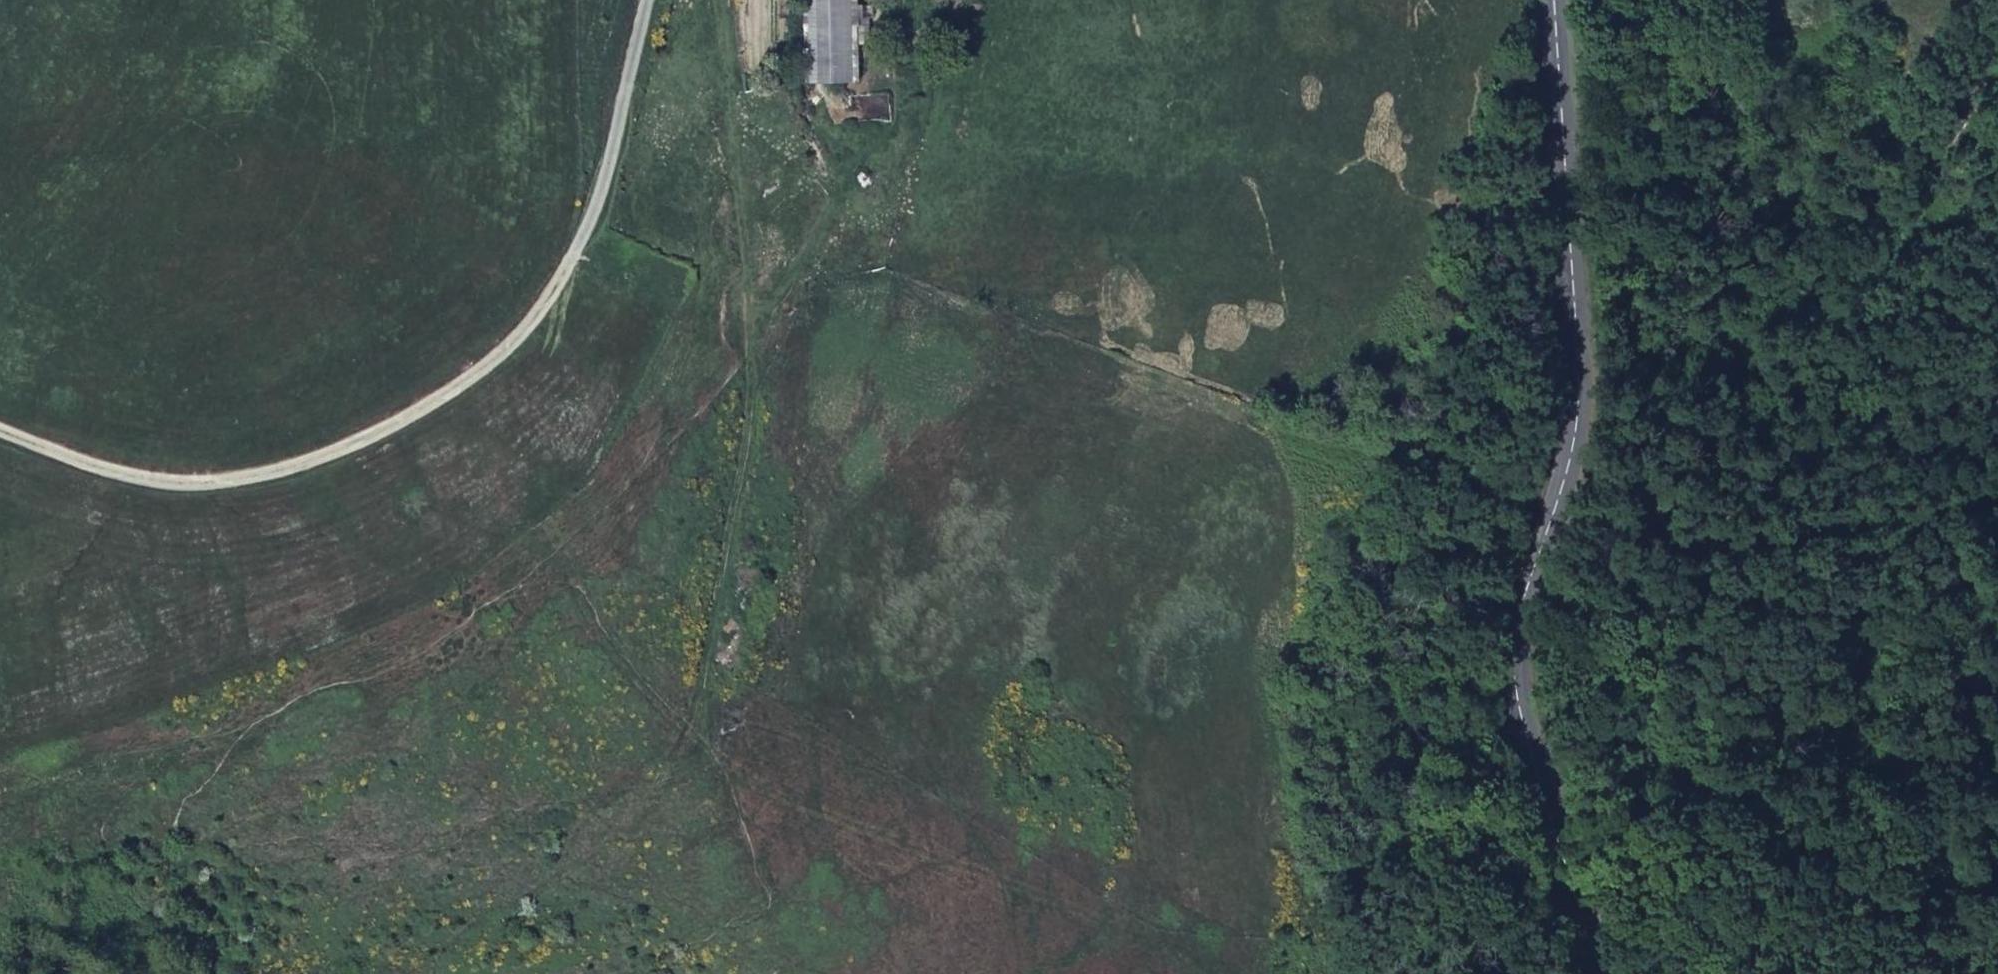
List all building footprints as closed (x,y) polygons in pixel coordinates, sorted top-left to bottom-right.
[(806,83),(858,81),(857,0),(804,0),(806,83)]
